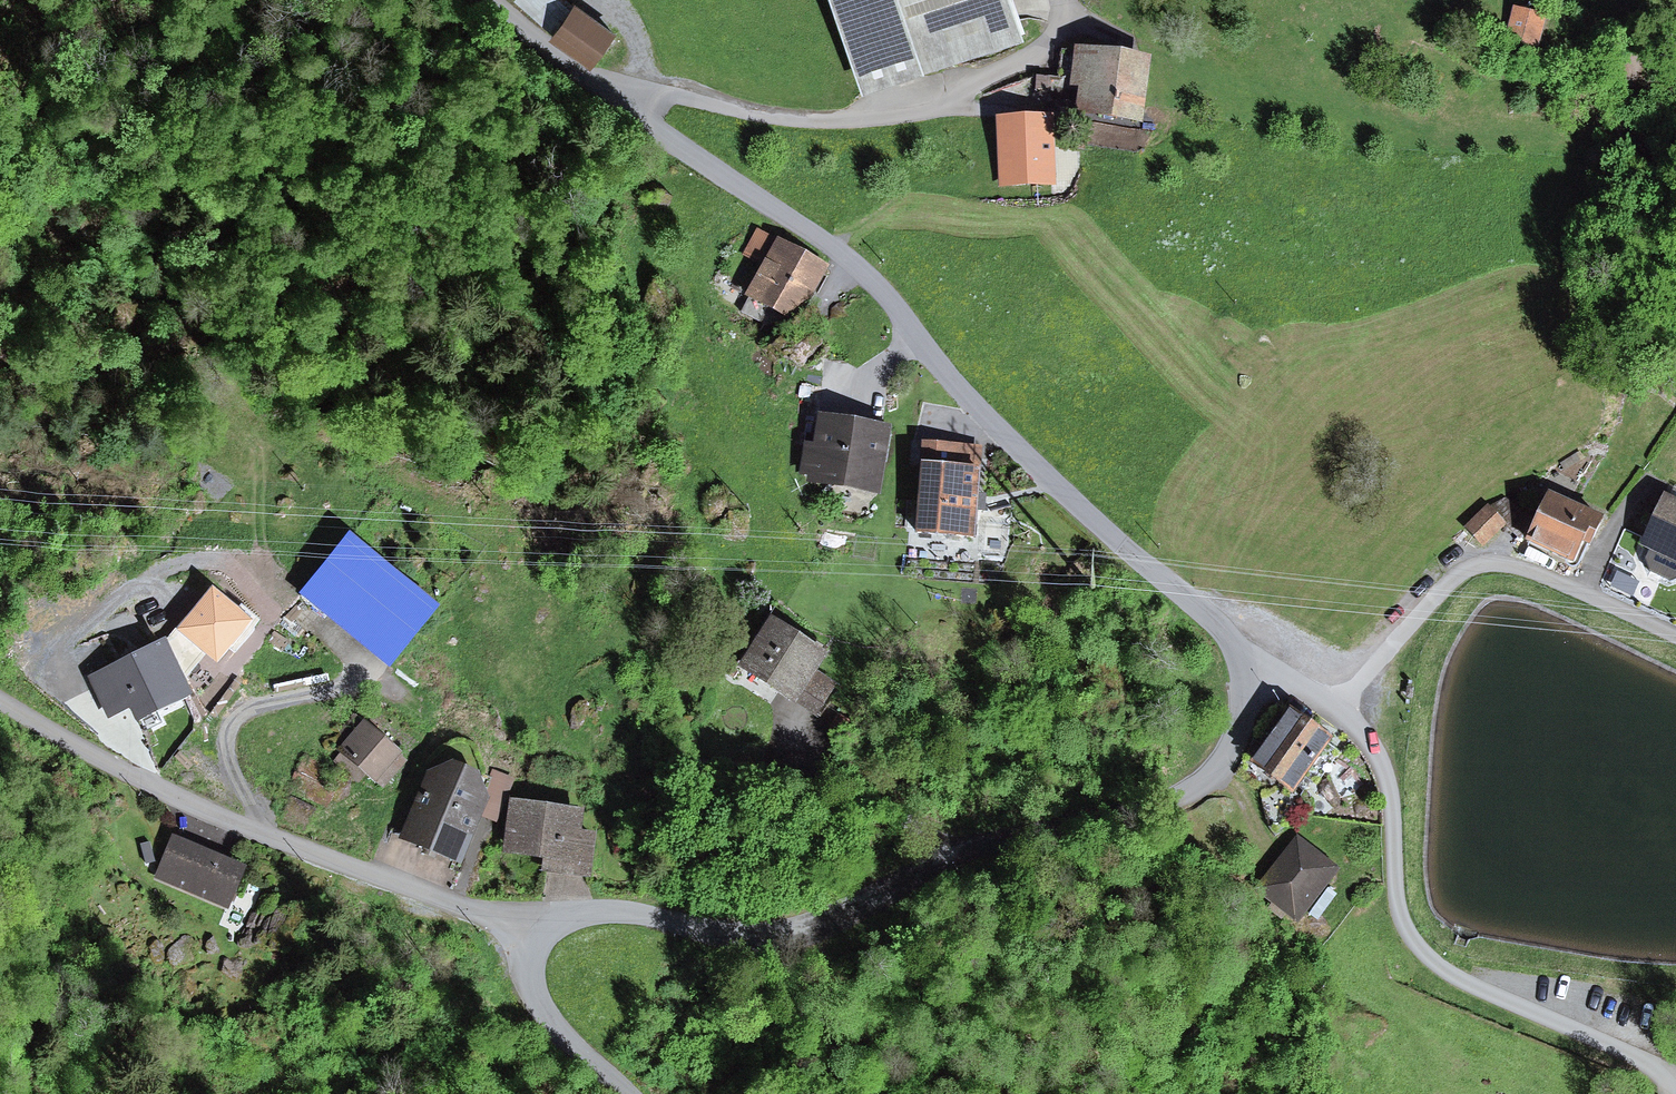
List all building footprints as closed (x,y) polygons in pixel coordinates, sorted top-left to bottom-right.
[(572,0),(522,0),(556,23),(572,0)] [(863,89),(1023,37),(1011,0),(833,0),(863,89)] [(623,40),(579,6),(555,37),(599,71),(623,40)] [(1548,18),(1514,8),(1504,41),(1538,51),(1548,18)] [(1155,63),(1079,51),(1069,115),(1146,127),(1155,63)] [(1053,120),(995,124),(999,188),(1057,185),(1053,120)] [(752,251),(769,257),(777,234),(760,228),(752,251)] [(834,271),(784,243),(752,301),(802,328),(834,271)] [(822,445),(807,442),(800,478),(882,494),(895,431),(828,418),(822,445)] [(983,445),(923,441),(916,533),(976,539),(983,445)] [(1675,493),(1651,546),(1675,556),(1675,493)] [(1612,518),(1559,494),(1537,541),(1591,565),(1612,518)] [(1496,503),(1473,526),(1490,544),(1514,520),(1496,503)] [(360,533),(309,594),(399,668),(450,606),(360,533)] [(839,654),(781,616),(749,663),(824,713),(840,689),(823,678),(839,654)] [(167,648),(88,682),(107,723),(130,713),(137,729),(192,704),(167,648)] [(1342,737),(1296,706),(1258,761),(1304,792),(1342,737)] [(410,757),(369,720),(341,751),(382,788),(410,757)] [(465,755),(436,767),(404,838),(471,868),(513,776),(465,755)] [(347,777),(308,756),(293,784),(332,806),(347,777)] [(590,809),(519,800),(512,856),(547,861),(546,875),(595,881),(600,839),(587,837),(590,809)] [(1347,870),(1303,835),(1257,891),(1301,926),(1347,870)] [(247,864),(177,838),(159,884),(230,910),(247,864)]
